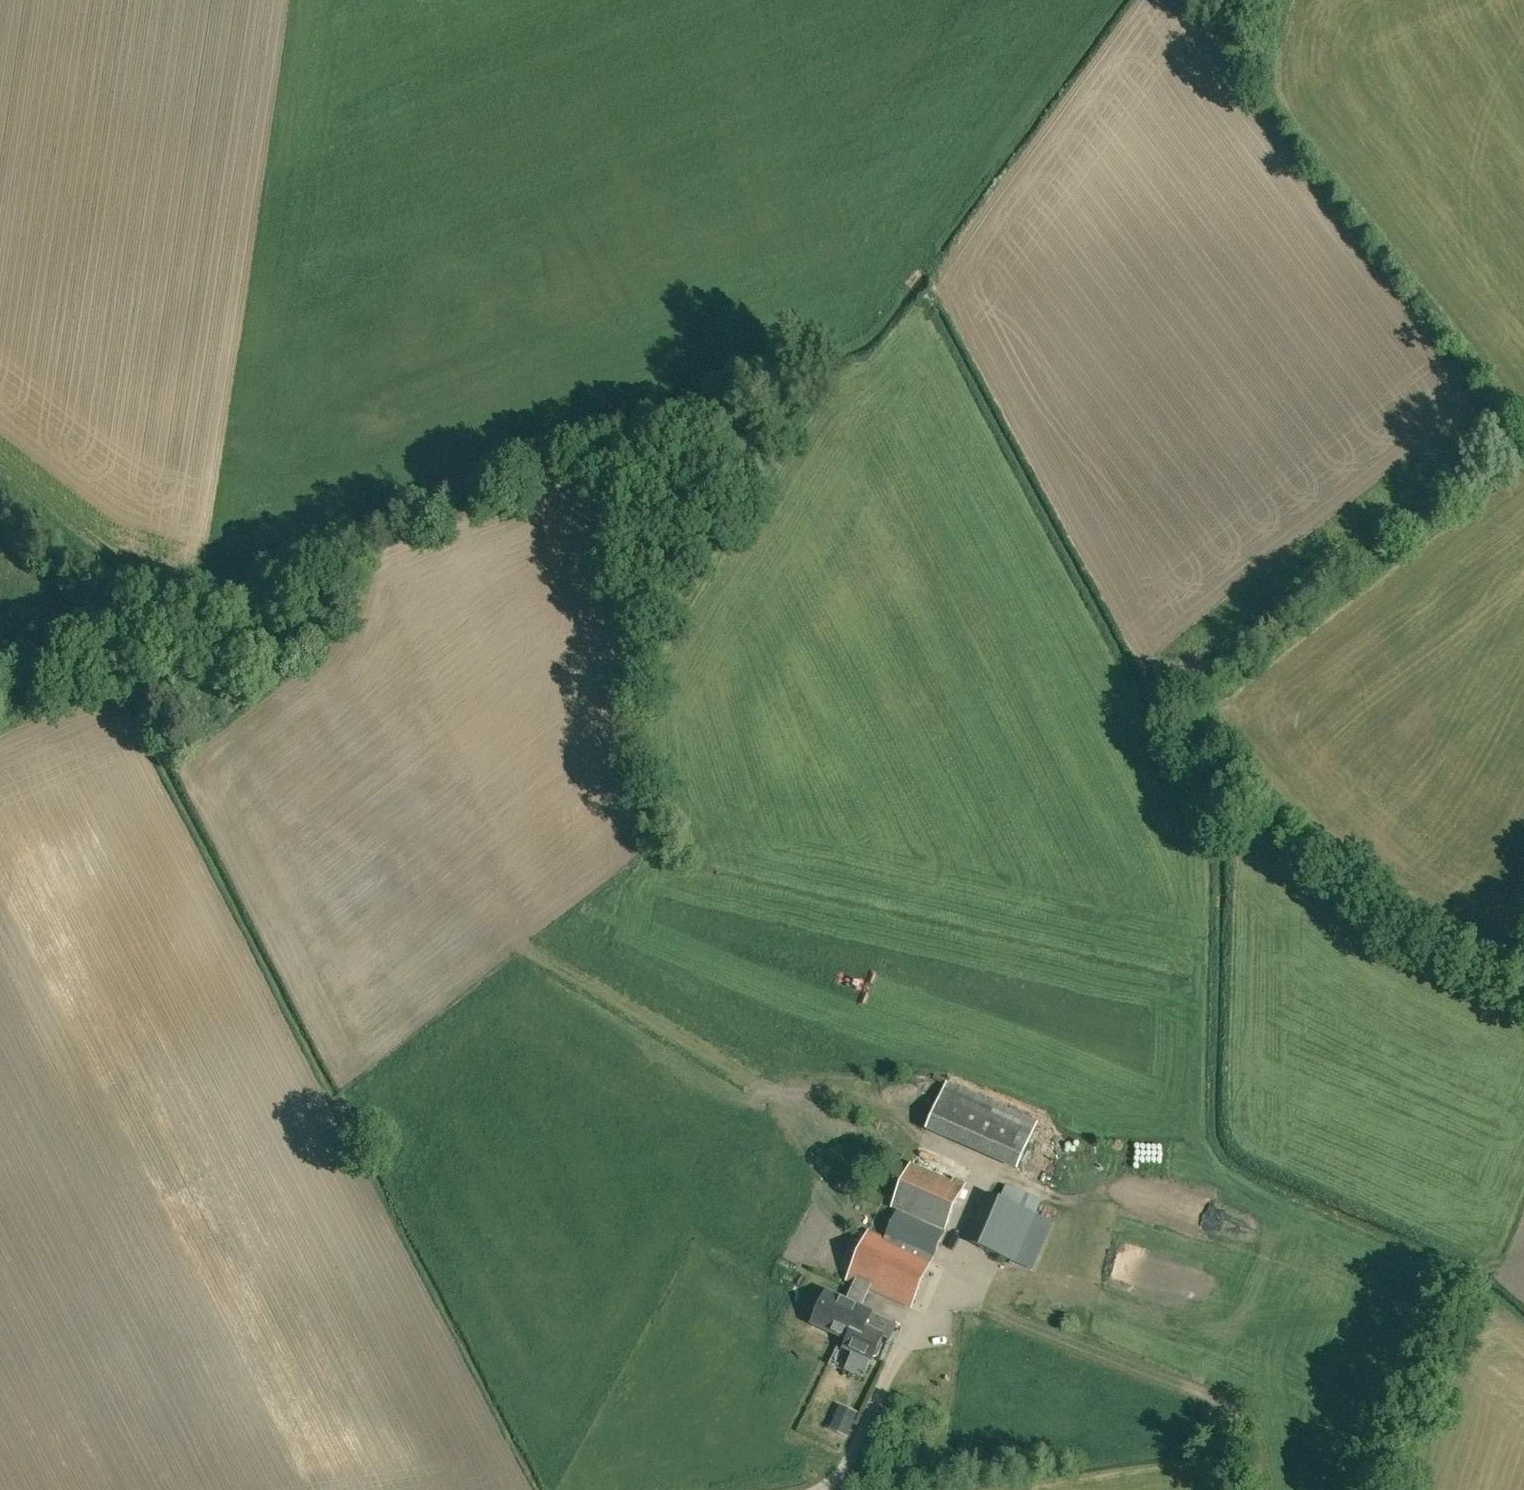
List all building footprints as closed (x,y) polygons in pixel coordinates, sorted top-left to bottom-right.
[(942,1092),(926,1129),(1018,1169),(1034,1133),(942,1092)] [(886,1338),(893,1323),(861,1308),(870,1289),(912,1308),(964,1188),(911,1164),(892,1207),(898,1210),(885,1239),(869,1231),(847,1280),(854,1284),(846,1301),(827,1292),(813,1323),(849,1340),(845,1348),(872,1361),(874,1357),(878,1357),(883,1345),(881,1342),(883,1336),(886,1338)] [(1072,1178),(1067,1191),(1079,1196),(1085,1183),(1072,1178)] [(1035,1215),(1000,1200),(979,1247),(1014,1263),(1035,1215)] [(853,1420),(838,1414),(831,1429),(846,1436),(853,1420)]
